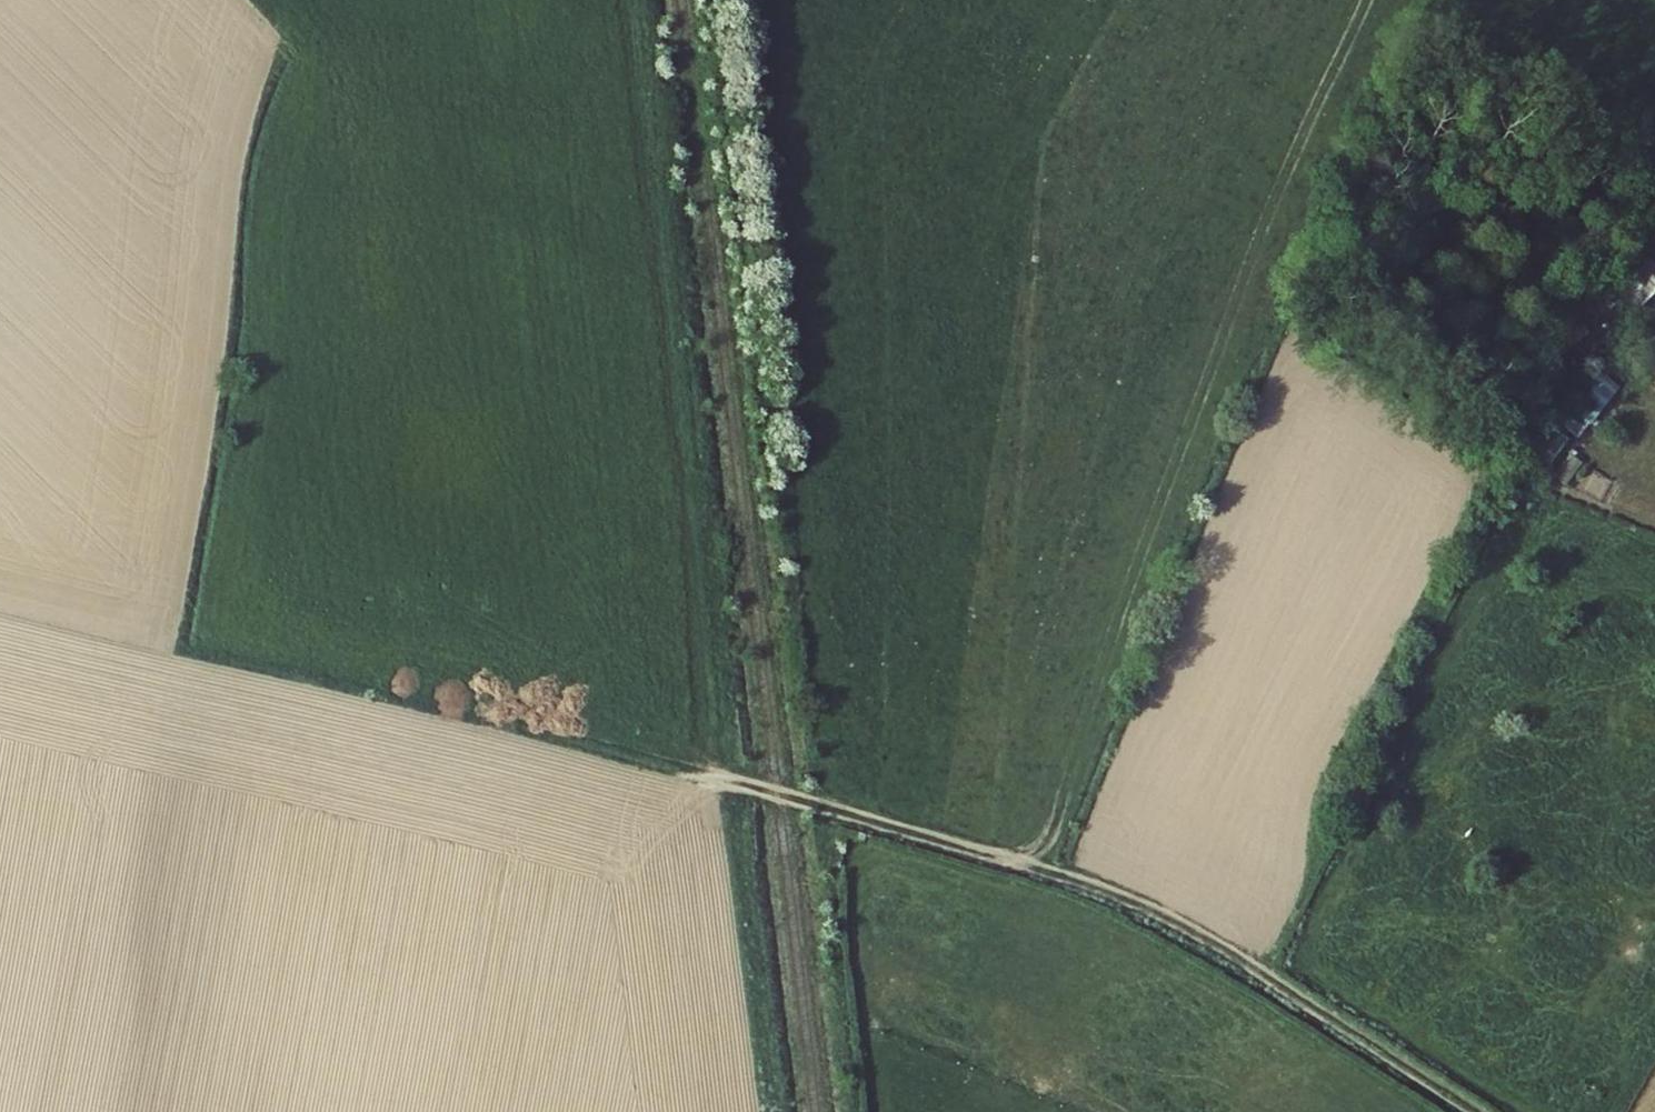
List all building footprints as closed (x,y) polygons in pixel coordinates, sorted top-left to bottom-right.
[(1611,289),(1633,313),(1654,293),(1654,283),(1638,264),(1611,289)] [(1601,375),(1572,410),(1587,422),(1616,387),(1601,375)]
